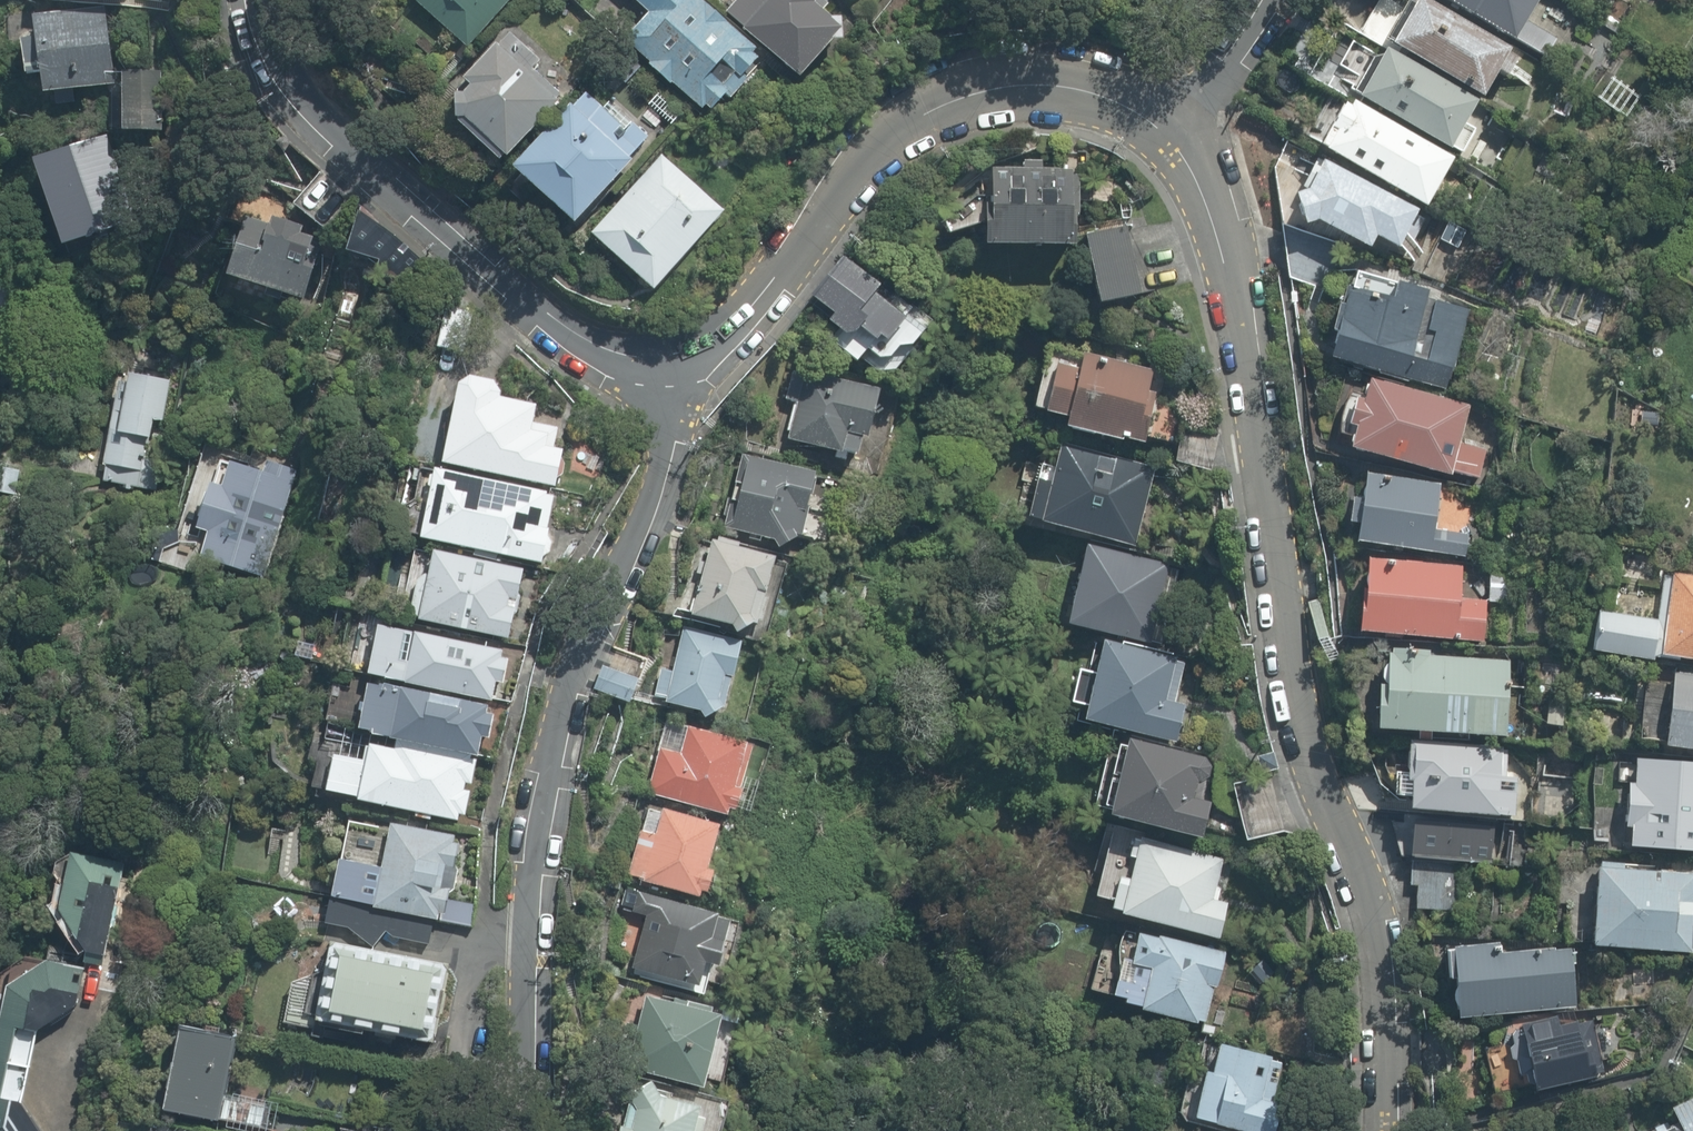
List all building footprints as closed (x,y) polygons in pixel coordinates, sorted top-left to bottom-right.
[(450,48),(492,0),(396,0),(450,48)] [(688,0),(621,0),(631,10),(608,43),(693,114),(754,59),(688,0)] [(822,0),(723,0),(714,9),(792,78),(843,17),(822,0)] [(1425,0),(1416,0),(1393,42),(1485,91),(1510,45),(1425,0)] [(1516,35),(1537,0),(1457,0),(1516,35)] [(111,6),(26,14),(38,94),(115,81),(111,6)] [(521,58),(491,30),(433,94),(436,120),(483,160),(547,97),(514,69),(521,58)] [(1473,96),(1390,50),(1362,86),(1366,98),(1452,148),(1478,109),(1473,96)] [(163,70),(120,73),(121,130),(160,133),(163,70)] [(638,134),(573,81),(491,167),(556,226),(638,134)] [(1457,154),(1347,99),(1322,147),(1429,205),(1457,154)] [(130,220),(103,136),(34,159),(57,244),(130,220)] [(712,209),(651,154),(580,231),(639,287),(712,209)] [(1419,208),(1322,158),(1307,187),(1295,195),(1306,222),(1316,221),(1375,248),(1378,239),(1402,249),(1419,208)] [(1087,163),(993,168),(987,245),(1080,242),(1087,163)] [(390,238),(352,205),(341,253),(383,264),(390,238)] [(308,223),(264,217),(240,232),(219,274),(318,301),(320,270),(308,223)] [(1149,292),(1133,225),(1091,234),(1109,300),(1149,292)] [(934,321),(846,255),(816,299),(882,367),(904,370),(934,321)] [(1476,304),(1355,268),(1331,349),(1452,385),(1476,304)] [(1164,366),(1068,343),(1050,419),(1146,442),(1164,366)] [(162,372),(100,365),(85,478),(136,492),(162,372)] [(884,385),(797,365),(789,436),(863,452),(884,385)] [(482,384),(447,377),(429,463),(540,487),(549,450),(534,446),(536,437),(515,431),(521,404),(488,396),(482,384)] [(1487,413),(1366,377),(1345,447),(1465,483),(1487,413)] [(1168,462),(1058,437),(1039,518),(1149,543),(1168,462)] [(823,471),(747,453),(722,526),(789,546),(804,537),(823,471)] [(293,466),(214,460),(199,485),(192,530),(200,530),(197,557),(257,576),(293,466)] [(543,494),(421,468),(412,531),(530,559),(543,494)] [(1462,486),(1365,473),(1356,541),(1453,554),(1462,486)] [(742,543),(714,534),(689,613),(728,625),(732,634),(763,621),(776,559),(738,548),(742,543)] [(1182,560),(1092,541),(1076,619),(1166,638),(1182,560)] [(540,569),(433,548),(424,616),(527,638),(540,569)] [(1473,568),(1370,558),(1363,630),(1466,640),(1473,568)] [(1650,575),(1633,653),(1692,666),(1692,585),(1650,575)] [(498,646),(376,622),(367,669),(489,696),(494,677),(502,679),(506,653),(497,651),(498,646)] [(746,646),(683,626),(672,671),(657,671),(657,699),(726,714),(746,646)] [(1202,663),(1107,638),(1087,711),(1182,736),(1202,663)] [(1508,655),(1385,648),(1380,731),(1503,738),(1508,655)] [(639,680),(603,666),(594,689),(629,704),(639,680)] [(487,705),(369,677),(358,730),(476,757),(479,738),(488,739),(492,712),(485,711),(487,705)] [(1654,677),(1645,743),(1692,750),(1692,683),(1654,677)] [(758,743),(688,726),(680,746),(660,748),(647,792),(739,812),(758,743)] [(1222,763),(1126,738),(1108,805),(1204,830),(1222,763)] [(361,756),(331,753),(323,790),(461,817),(474,761),(368,740),(361,756)] [(1515,749),(1404,746),(1402,808),(1513,811),(1515,749)] [(1627,763),(1615,839),(1692,851),(1692,772),(1627,763)] [(719,821),(647,803),(627,875),(698,895),(701,890),(707,890),(713,869),(708,867),(719,821)] [(455,832),(384,819),(373,863),(336,856),(330,893),(441,912),(455,832)] [(1495,826),(1414,820),(1411,858),(1413,858),(1453,862),(1492,865),(1495,826)] [(1246,862),(1142,838),(1127,903),(1231,927),(1246,862)] [(136,866),(77,851),(64,911),(99,950),(113,957),(136,866)] [(1453,862),(1413,858),(1411,885),(1418,886),(1417,909),(1451,909),(1453,862)] [(1594,865),(1585,946),(1678,954),(1688,944),(1689,930),(1692,928),(1692,882),(1675,873),(1594,865)] [(731,915),(636,892),(632,907),(643,913),(641,973),(708,992),(731,915)] [(1232,947),(1131,925),(1117,991),(1218,1013),(1232,947)] [(1568,937),(1446,942),(1449,1016),(1572,1004),(1568,937)] [(450,964),(331,941),(315,1022),(434,1046),(450,964)] [(59,963),(24,990),(0,1117),(0,1130),(53,1130),(46,1111),(54,1029),(93,1006),(95,968),(59,963)] [(704,1090),(722,1016),(712,1014),(713,1009),(674,999),(673,1003),(646,996),(638,1026),(626,1023),(621,1039),(634,1043),(627,1067),(704,1090)] [(1584,1013),(1517,1013),(1525,1081),(1592,1074),(1584,1013)] [(261,1034),(203,1026),(192,1110),(244,1127),(261,1034)] [(1215,1029),(1189,1111),(1250,1130),(1285,1130),(1308,1059),(1215,1029)] [(619,1130),(702,1130),(705,1120),(698,1118),(701,1109),(661,1098),(652,1082),(628,1095),(630,1100),(623,1127),(620,1126),(619,1130)] [(1639,1130),(1692,1130),(1692,1099),(1639,1130)]
